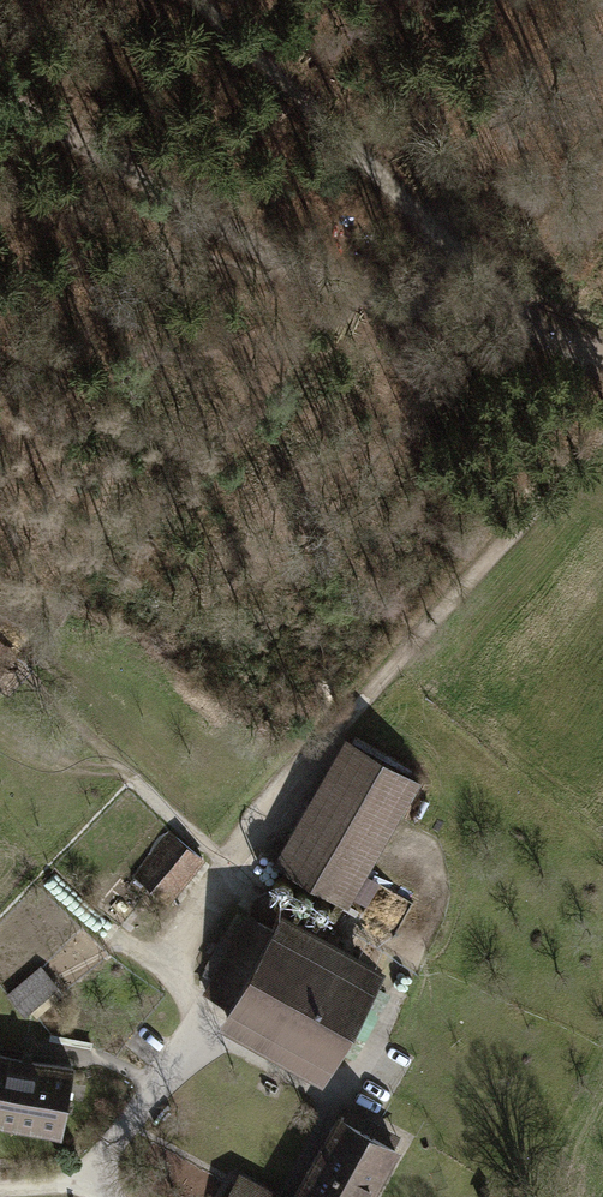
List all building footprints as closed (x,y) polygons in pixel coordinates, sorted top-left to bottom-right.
[(349,896),(418,768),(346,730),(277,857),(349,896)] [(167,831),(132,874),(168,903),(203,860),(167,831)] [(289,895),(292,891),(293,886),(291,881),(286,878),(281,877),(276,879),(273,883),(273,889),(275,893),(279,897),(284,897),(289,895)] [(309,906),(312,902),(313,897),(311,892),(307,889),(302,888),(297,890),(294,894),(293,899),(295,904),(299,907),(304,908),(309,906)] [(327,916),(330,913),(330,908),(329,904),(325,901),(320,901),(316,902),(313,906),(313,910),(315,915),(318,917),(323,918),(327,916)] [(281,907),(216,1020),(321,1080),(331,1062),(339,1050),(386,968),(281,907)] [(39,963),(6,993),(26,1014),(59,985),(39,963)] [(0,1046),(0,1119),(61,1129),(73,1058),(0,1046)] [(350,1057),(339,1050),(331,1062),(343,1070),(350,1057)] [(397,1150),(331,1112),(281,1196),(369,1196),(397,1150)] [(236,1172),(221,1196),(279,1196),(236,1172)]
